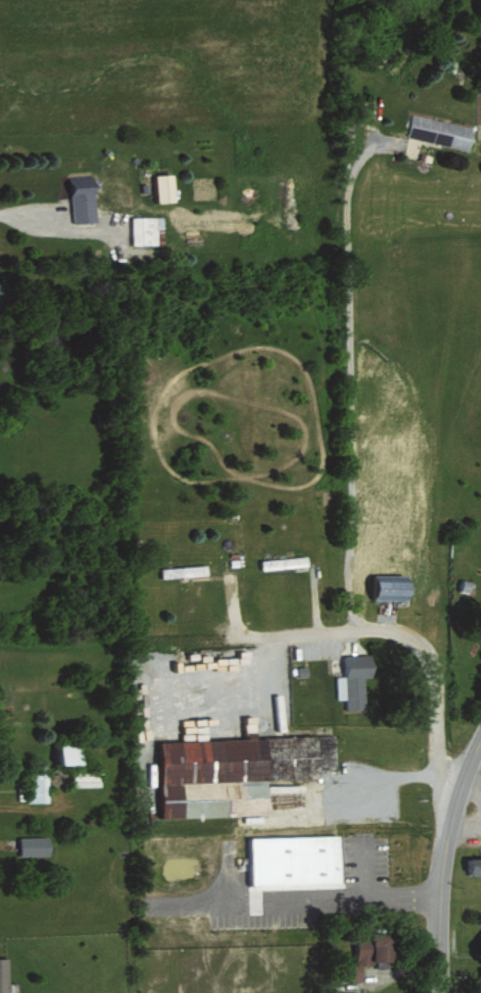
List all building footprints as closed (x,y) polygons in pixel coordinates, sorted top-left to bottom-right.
[(472,126),(410,114),(405,138),(468,149),(472,126)] [(176,199),(172,172),(154,174),(158,202),(176,199)] [(96,221),(95,185),(71,186),(72,222),(96,221)] [(156,244),(156,227),(163,227),(162,216),(130,216),(130,244),(156,244)] [(308,567),(308,557),(260,558),(261,568),(308,567)] [(160,567),(160,577),(209,575),(208,565),(160,567)] [(412,574),(376,573),(375,599),(411,600),(412,574)] [(364,677),(374,677),(373,654),(342,655),(343,676),(334,676),(335,699),(345,698),(346,710),(365,709),(364,677)] [(159,741),(161,817),(186,817),(186,782),(266,780),(266,779),(320,778),(319,766),(336,766),(335,735),(257,737),(257,731),(248,731),(248,738),(159,741)] [(56,764),(83,763),(82,742),(55,743),(56,764)] [(31,802),(49,801),(49,773),(31,773),(31,802)] [(341,835),(247,836),(248,857),(253,857),(253,884),(342,882),(341,835)] [(20,856),(51,855),(50,836),(20,837),(20,856)] [(467,858),(467,876),(480,876),(480,857),(467,858)] [(362,981),(362,964),(372,964),(372,961),(393,961),(394,936),(373,936),(373,941),(357,941),(356,962),(345,962),(344,981),(362,981)] [(17,992),(17,982),(9,982),(8,957),(0,958),(0,992),(17,992)]
